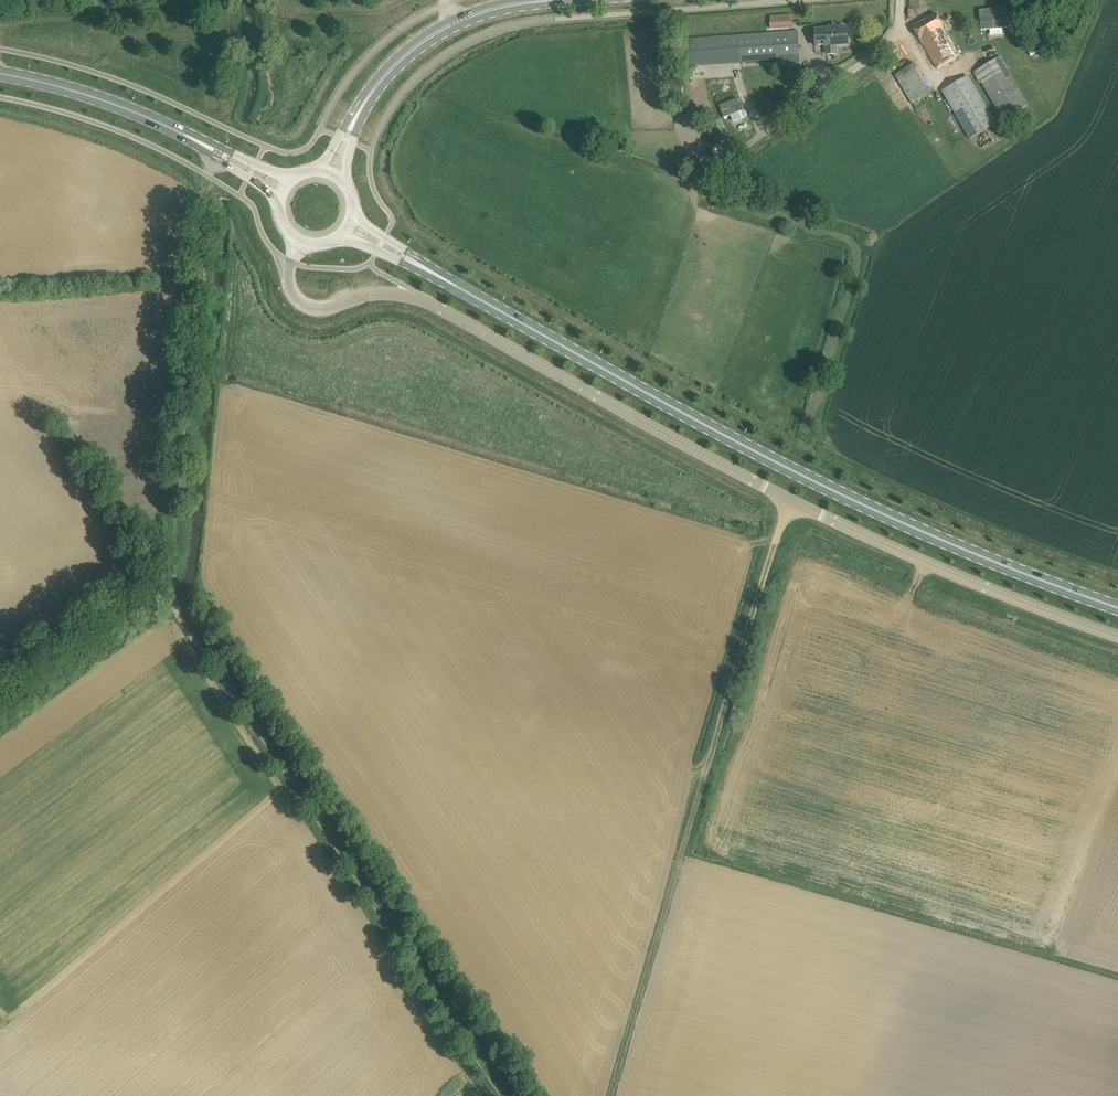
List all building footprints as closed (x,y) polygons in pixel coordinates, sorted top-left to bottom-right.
[(1007,8),(980,10),(981,30),(1008,28),(1007,8)] [(944,26),(942,24),(937,14),(913,28),(920,40),(921,39),(937,68),(956,56),(940,28),(944,26)] [(793,27),(792,16),(770,17),(771,28),(793,27)] [(848,44),(848,39),(847,28),(816,30),(816,42),(825,41),(826,45),(827,54),(836,54),(835,45),(848,44)] [(798,31),(687,39),(688,50),(689,66),(777,60),(799,58),(798,42),(798,31)] [(1001,57),(975,72),(1003,120),(1028,105),(1001,57)] [(899,73),(910,103),(931,95),(920,65),(899,73)] [(964,78),(942,91),(970,139),(992,126),(996,124),(968,76),(964,78)] [(719,106),(724,118),(731,115),(733,122),(745,118),(738,99),(719,106)]
